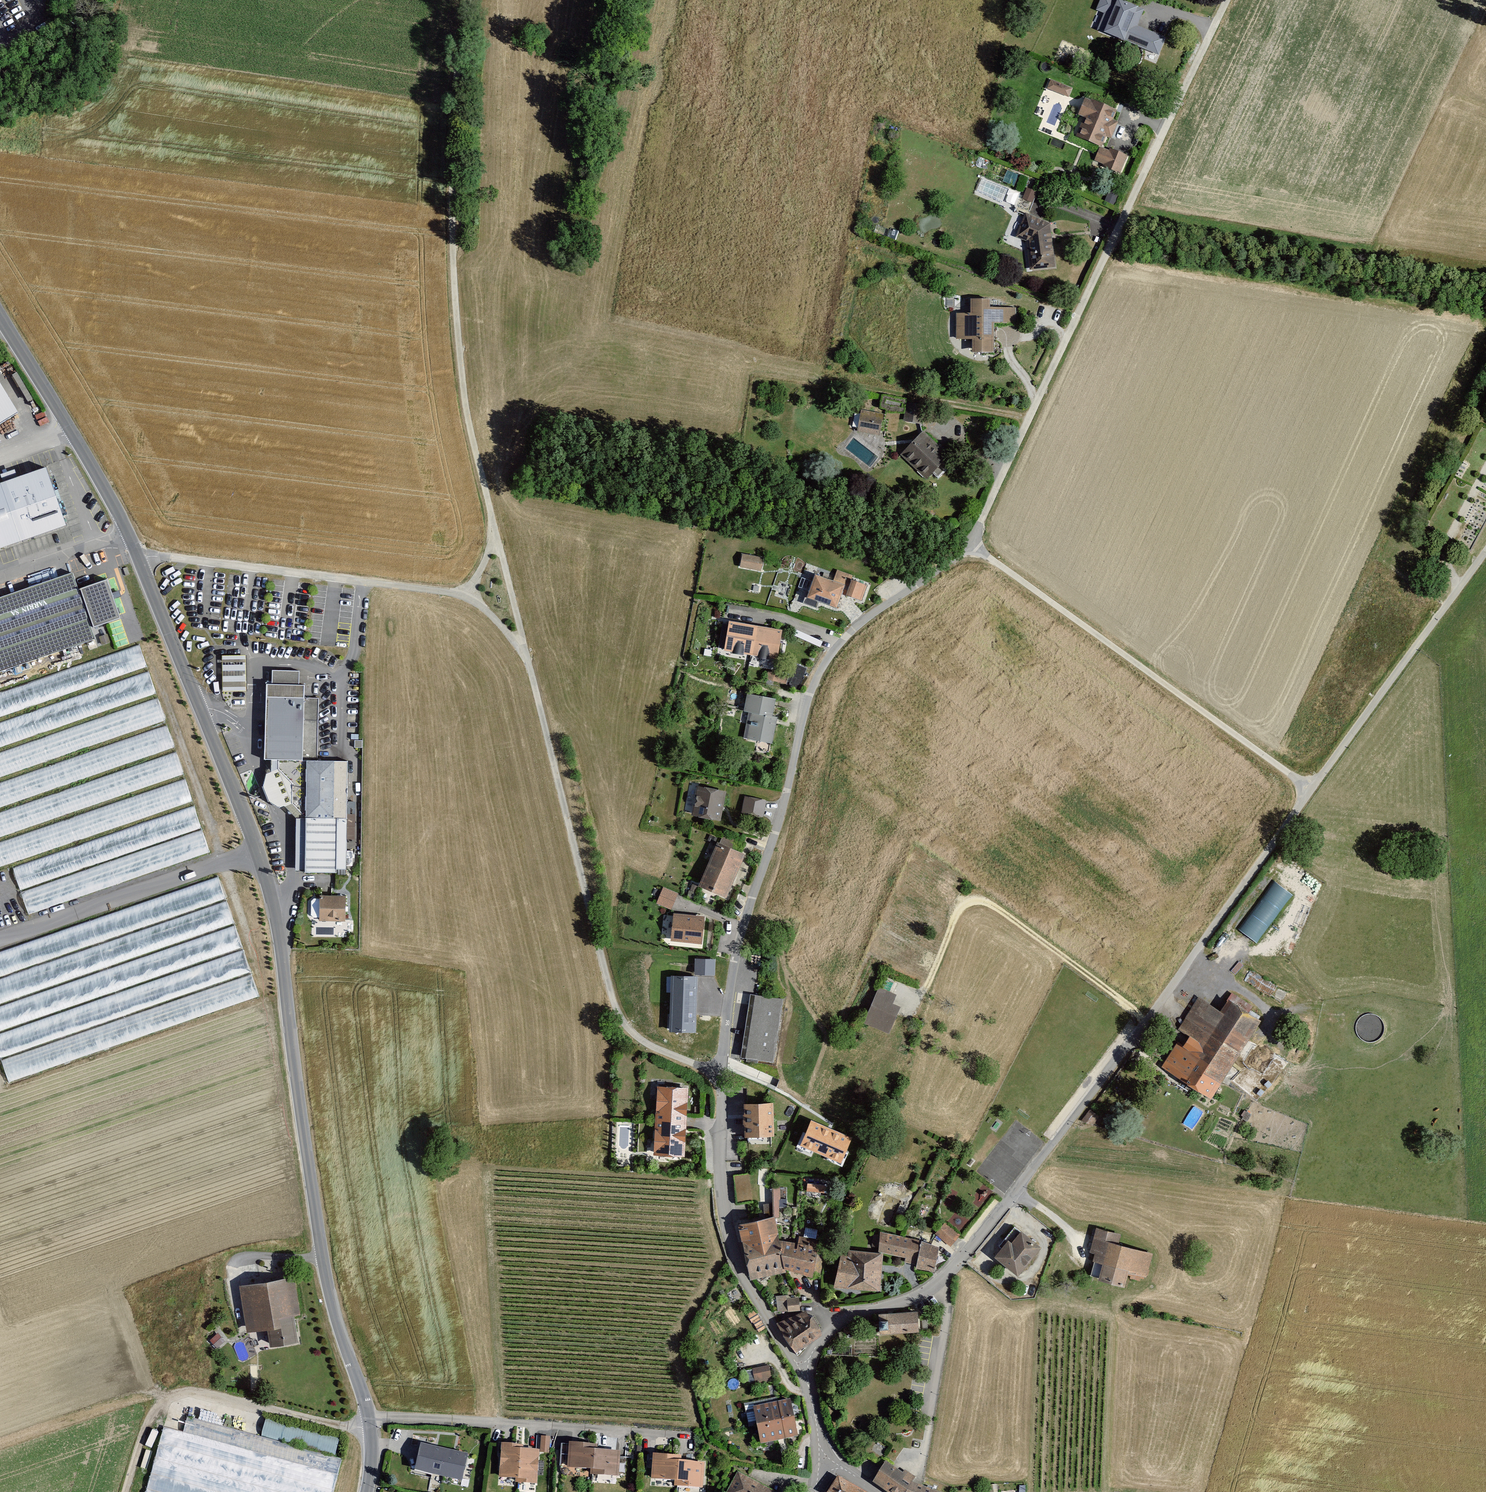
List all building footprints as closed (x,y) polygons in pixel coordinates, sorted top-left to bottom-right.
[(1145,7),(1126,0),(1100,0),(1096,9),(1104,12),(1097,31),(1161,53),(1167,36),(1138,26),(1145,7)] [(1071,95),(1073,85),(1050,79),(1047,89),(1071,95)] [(1086,119),(1078,138),(1102,148),(1106,139),(1112,141),(1119,123),(1113,121),(1117,112),(1086,99),(1078,116),(1086,119)] [(1127,158),(1111,151),(1109,155),(1100,151),(1094,164),(1119,175),(1127,158)] [(982,189),(998,195),(1002,185),(986,179),(982,189)] [(1050,226),(1026,217),(1016,239),(1027,242),(1030,271),(1055,269),(1050,226)] [(990,301),(971,301),(971,315),(957,315),(957,340),(973,339),(973,354),(993,354),(993,324),(1014,324),(1014,309),(990,310),(990,301)] [(16,413),(0,388),(0,422),(16,413)] [(924,407),(908,404),(905,422),(920,425),(924,407)] [(861,412),(857,432),(879,437),(883,416),(861,412)] [(922,433),(901,456),(926,480),(947,457),(922,433)] [(0,484),(0,549),(64,526),(44,469),(0,484)] [(762,560),(742,556),(740,568),(760,572),(762,560)] [(834,583),(816,576),(808,598),(836,609),(848,577),(837,573),(834,583)] [(0,599),(0,671),(92,640),(70,575),(0,599)] [(106,581),(79,590),(92,628),(119,619),(106,581)] [(866,586),(852,581),(846,597),(860,602),(866,586)] [(781,631),(729,623),(724,651),(777,660),(781,631)] [(98,639),(101,646),(108,643),(106,636),(98,639)] [(0,692),(0,867),(11,864),(29,914),(210,853),(139,644),(0,692)] [(244,656),(221,657),(222,693),(245,692),(244,656)] [(271,685),(265,685),(264,761),(270,761),(306,762),(317,762),(318,700),(303,700),(304,686),(297,686),(298,673),(272,672),(271,685)] [(786,676),(768,672),(766,681),(784,685),(786,676)] [(774,700),(747,694),(744,711),(750,712),(745,738),(771,744),(776,718),(771,717),(774,700)] [(306,762),(270,761),(270,773),(265,775),(262,788),(268,802),(278,809),(283,807),(295,820),(305,820),(306,762)] [(317,762),(306,762),(305,820),(295,820),(294,874),(335,875),(335,871),(344,871),(347,763),(317,762)] [(725,794),(699,789),(693,817),(719,822),(725,794)] [(763,817),(766,799),(744,795),(742,814),(763,817)] [(744,856),(717,845),(699,888),(725,900),(744,856)] [(0,951),(0,1058),(9,1083),(261,997),(219,876),(0,951)] [(1273,880),(1240,930),(1259,942),(1292,892),(1273,880)] [(656,902),(672,908),(678,892),(663,886),(656,902)] [(344,898),(319,898),(319,922),(344,922),(344,898)] [(702,944),(706,916),(674,911),(669,939),(702,944)] [(715,960),(695,959),(695,975),(714,976),(715,960)] [(1243,979),(1271,996),(1277,985),(1250,968),(1243,979)] [(697,977),(672,976),(670,1031),(695,1032),(697,977)] [(896,997),(878,989),(864,1024),(888,1035),(899,1008),(892,1005),(896,997)] [(1253,1007),(1233,995),(1222,1013),(1199,999),(1179,1032),(1190,1039),(1184,1048),(1177,1044),(1162,1068),(1212,1100),(1261,1021),(1249,1013),(1253,1007)] [(783,1002),(750,997),(740,1060),(773,1065),(783,1002)] [(686,1089),(657,1088),(654,1156),(683,1158),(686,1089)] [(772,1105),(744,1106),(745,1138),(774,1137),(772,1105)] [(851,1138),(811,1121),(800,1146),(841,1163),(851,1138)] [(807,1183),(807,1190),(823,1191),(824,1184),(807,1183)] [(780,1188),(773,1188),(773,1206),(763,1206),(764,1215),(780,1215),(780,1188)] [(774,1217),(738,1224),(750,1280),(785,1272),(784,1269),(811,1277),(819,1278),(824,1260),(822,1252),(817,1251),(818,1247),(816,1247),(816,1244),(805,1238),(796,1237),(794,1243),(779,1241),(774,1217)] [(945,1224),(935,1235),(950,1247),(959,1236),(945,1224)] [(1120,1236),(1096,1230),(1090,1254),(1095,1255),(1093,1262),(1103,1265),(1099,1281),(1123,1288),(1127,1274),(1145,1279),(1152,1256),(1118,1246),(1120,1236)] [(1017,1277),(1041,1249),(1021,1232),(1012,1244),(1008,1241),(994,1258),(1017,1277)] [(913,1240),(881,1233),(878,1252),(905,1257),(905,1262),(911,1264),(912,1257),(918,1258),(916,1270),(933,1275),(939,1249),(921,1242),(921,1245),(913,1242),(913,1240)] [(882,1255),(848,1251),(847,1256),(840,1255),(836,1288),(878,1293),(882,1255)] [(294,1279),(239,1288),(246,1333),(266,1330),(269,1347),(297,1343),(293,1316),(300,1315),(294,1279)] [(786,1297),(776,1298),(778,1313),(799,1311),(798,1300),(787,1301),(786,1297)] [(755,1312),(747,1316),(751,1324),(753,1324),(758,1333),(765,1330),(755,1312)] [(918,1312),(878,1314),(879,1336),(919,1334),(918,1312)] [(804,1313),(777,1325),(795,1354),(816,1341),(821,1333),(812,1318),(804,1313)] [(752,1371),(755,1385),(770,1382),(767,1368),(752,1371)] [(753,1410),(760,1446),(797,1439),(790,1403),(753,1410)] [(340,1455),(329,1452),(332,1439),(310,1433),(310,1431),(265,1420),(262,1435),(186,1417),(183,1431),(161,1426),(146,1491),(332,1491),(340,1455)] [(540,1452),(549,1452),(550,1436),(541,1436),(540,1452)] [(421,1443),(415,1468),(462,1479),(468,1453),(421,1443)] [(593,1472),(594,1452),(595,1447),(569,1445),(567,1469),(593,1472)] [(518,1480),(521,1452),(521,1448),(501,1446),(498,1478),(518,1480)] [(521,1452),(518,1480),(518,1485),(536,1487),(539,1453),(521,1452)] [(594,1452),(593,1472),(592,1477),(616,1479),(618,1454),(594,1452)] [(677,1483),(678,1464),(679,1459),(653,1457),(651,1481),(677,1483)] [(678,1464),(677,1483),(676,1489),(701,1491),(703,1466),(678,1464)] [(874,1483),(887,1491),(938,1491),(913,1482),(916,1477),(906,1471),(904,1474),(886,1464),(874,1483)] [(737,1475),(728,1491),(770,1491),(737,1475)] [(837,1481),(831,1491),(858,1491),(837,1481)]
